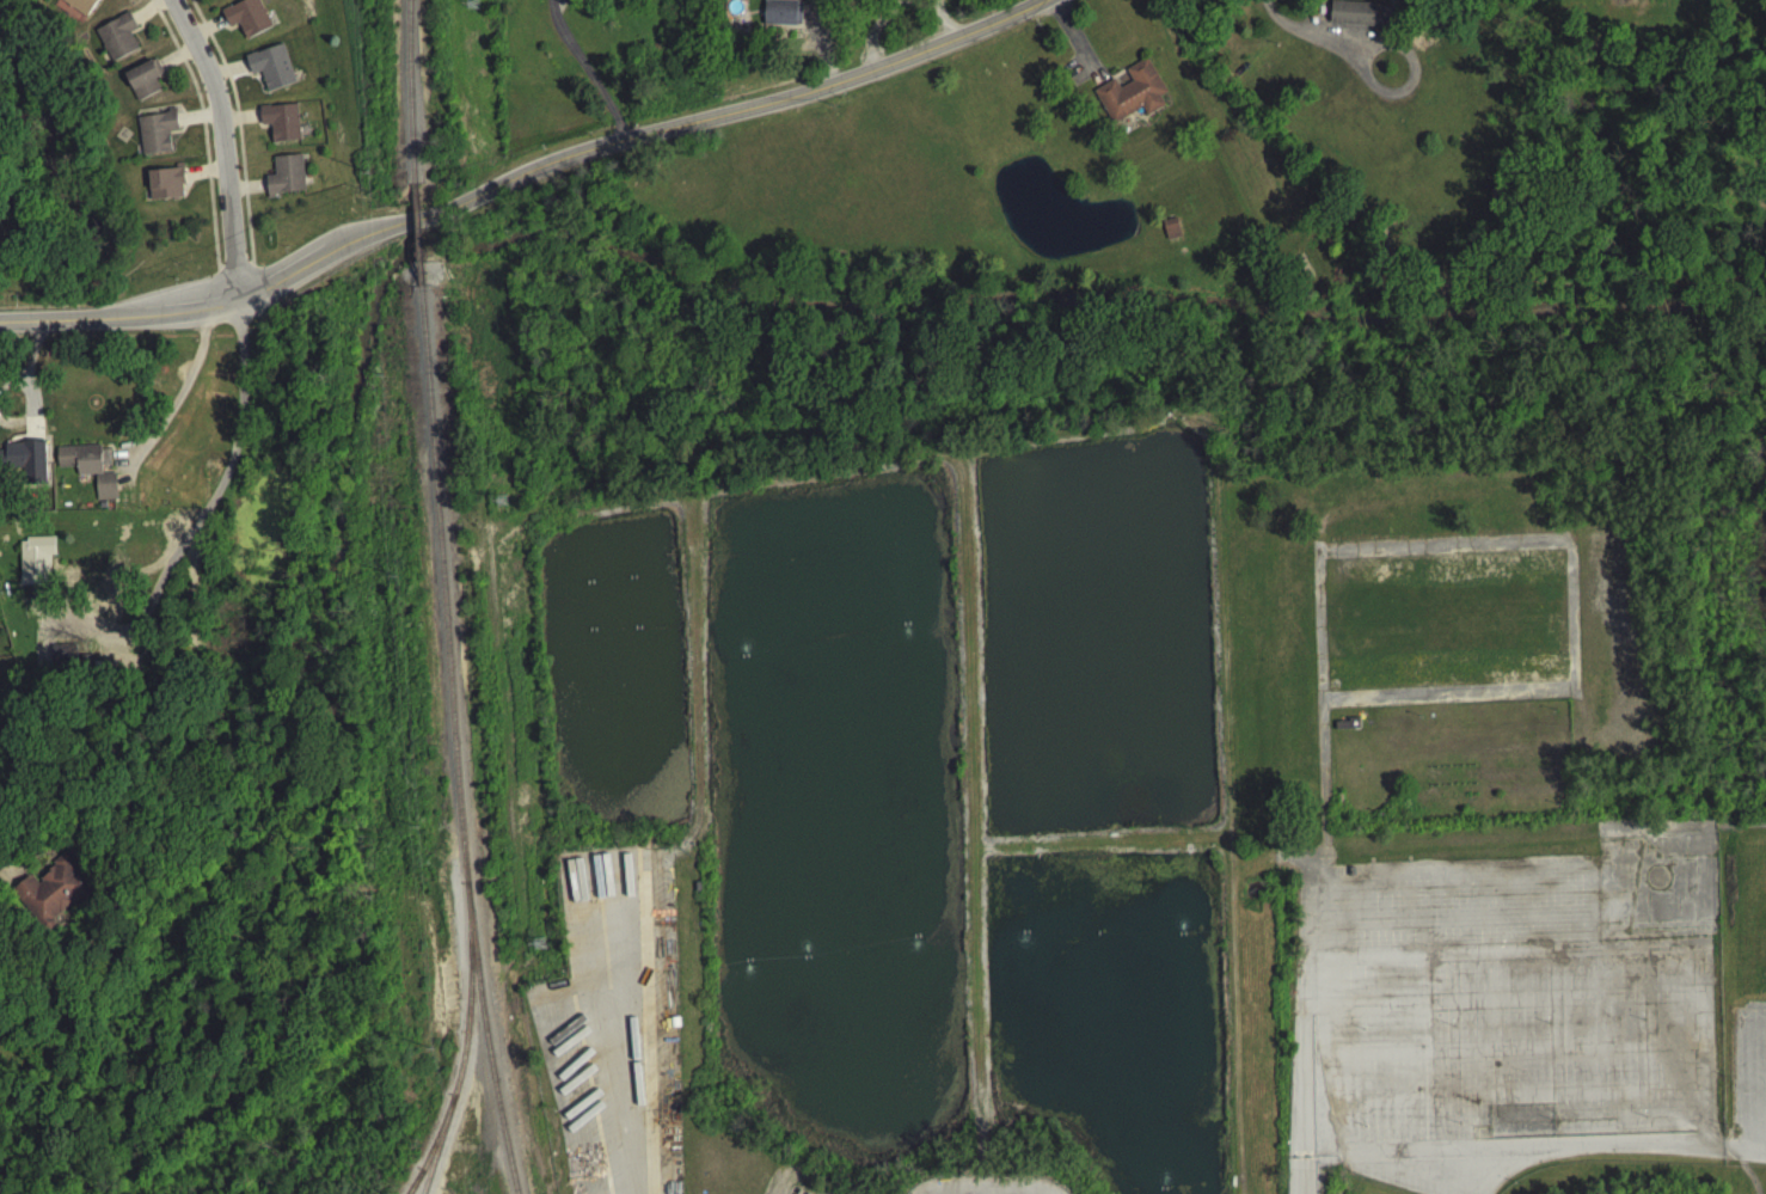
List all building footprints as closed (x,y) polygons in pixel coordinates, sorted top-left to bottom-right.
[(238,28),(242,43),(269,34),(257,0),(219,13),(226,32),(238,28)] [(796,31),(796,6),(763,5),(763,30),(796,31)] [(1375,30),(1375,7),(1329,6),(1329,29),(1375,30)] [(136,34),(129,17),(95,33),(110,67),(137,54),(129,37),(136,34)] [(258,77),(266,97),(294,87),(280,48),(243,61),(250,80),(258,77)] [(1092,95),(1111,129),(1141,112),(1145,120),(1169,107),(1145,62),(1124,74),(1131,86),(1118,93),(1113,84),(1092,95)] [(154,84),(162,80),(154,63),(123,78),(137,106),(159,95),(154,84)] [(269,129),(270,147),(297,146),(296,109),(257,111),(258,130),(269,129)] [(141,159),(170,156),(168,136),(177,135),(175,117),(137,121),(141,159)] [(302,197),(301,160),(271,161),(272,180),(264,180),(265,199),(302,197)] [(180,172),(147,176),(150,205),(183,202),(180,172)] [(1181,241),(1175,222),(1161,226),(1167,245),(1181,241)] [(98,484),(117,483),(116,470),(109,470),(108,441),(59,443),(60,466),(78,466),(79,472),(97,471),(98,484)] [(48,454),(26,454),(26,447),(0,447),(0,476),(48,476),(48,454)] [(22,581),(45,581),(45,552),(56,552),(56,535),(22,535),(22,581)] [(13,893),(20,888),(29,881),(37,890),(42,887),(38,882),(54,870),(50,868),(63,857),(93,893),(47,932),(13,893)]
